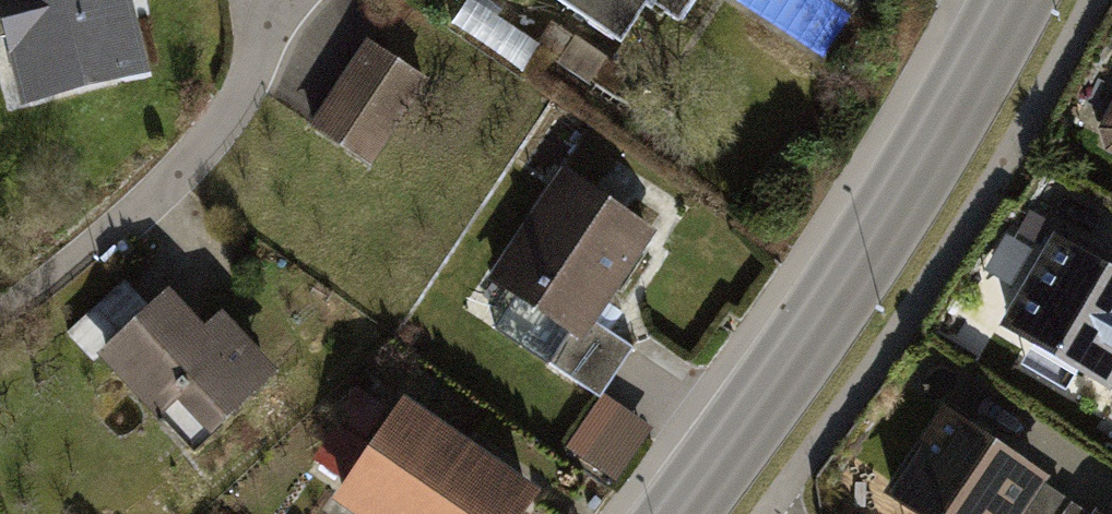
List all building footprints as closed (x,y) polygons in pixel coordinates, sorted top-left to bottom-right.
[(22,109),(150,79),(131,0),(0,0),(0,18),(22,109)] [(626,49),(655,8),(680,26),(698,0),(556,0),(626,49)] [(365,39),(306,129),(377,175),(436,84),(365,39)] [(1096,129),(1105,151),(1111,155),(1111,98),(1096,129)] [(564,177),(493,284),(573,336),(588,346),(600,327),(658,238),(614,210),(564,177)] [(1096,254),(1053,228),(998,320),(1109,386),(1111,382),(1111,263),(1096,254)] [(99,360),(154,311),(125,280),(67,334),(95,364),(99,360)] [(154,311),(99,360),(163,431),(169,425),(195,454),(281,377),(224,314),(205,330),(173,294),(154,311)] [(588,346),(573,336),(553,365),(603,398),(635,350),(600,327),(588,346)] [(354,489),(378,453),(364,444),(387,410),(356,390),(310,460),(354,489)] [(654,431),(606,398),(570,448),(618,482),(654,431)] [(944,400),(885,487),(925,513),(1018,513),(1042,479),(1048,470),(986,429),(944,400)] [(411,403),(378,453),(354,489),(338,511),(342,513),(538,513),(549,497),(496,461),(449,429),(411,403)] [(1042,479),(1018,513),(1050,513),(1064,493),(1042,479)] [(1093,513),(1070,497),(1058,513),(1093,513)]
